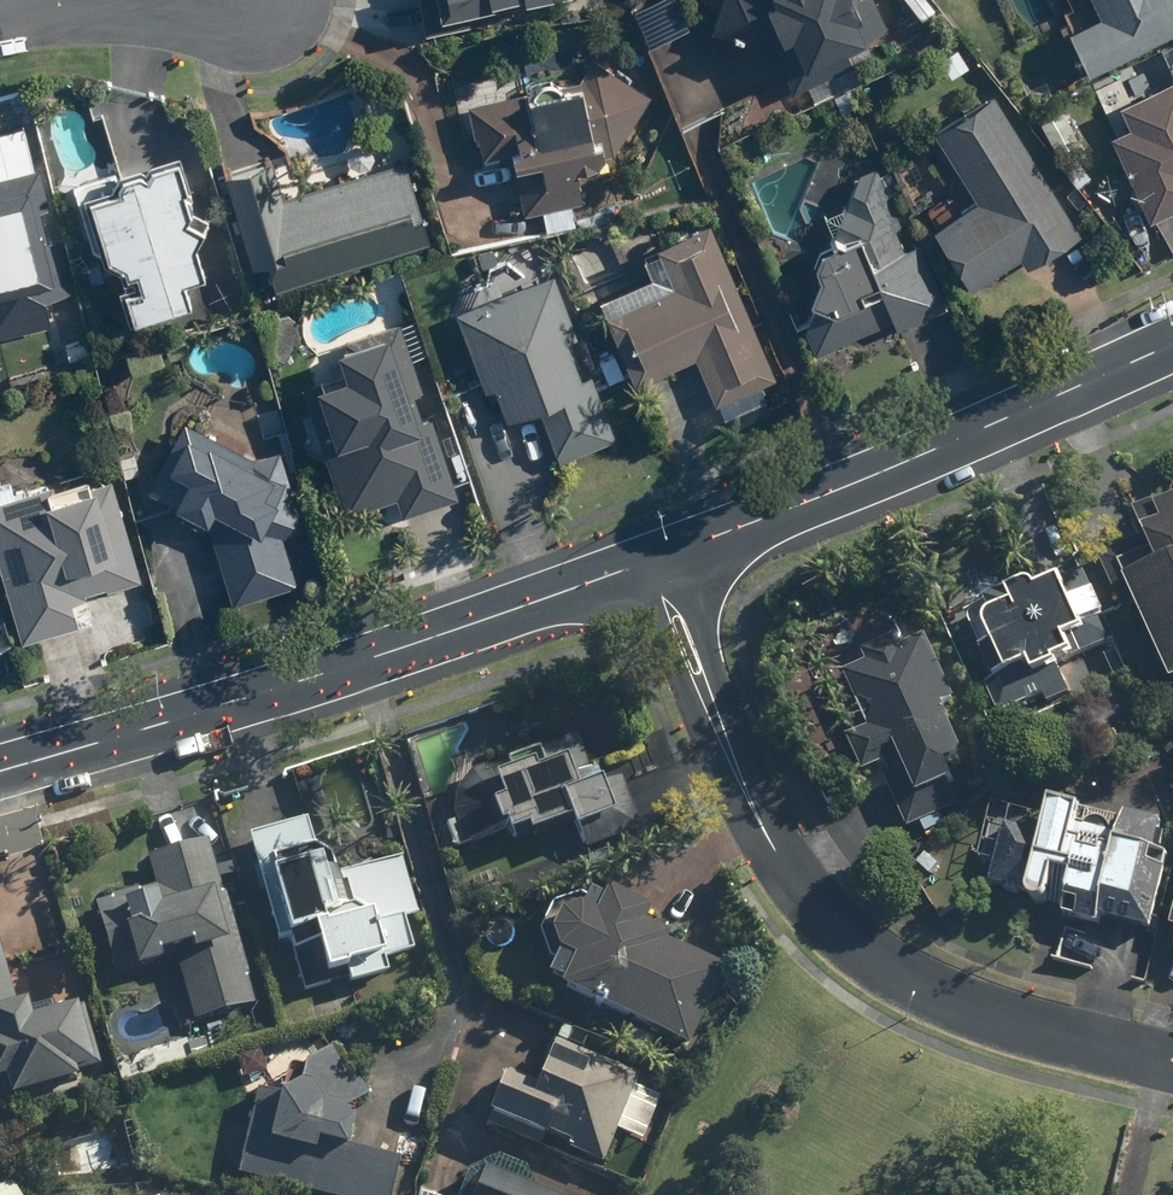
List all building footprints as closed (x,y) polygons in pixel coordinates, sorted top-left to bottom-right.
[(426,36),(494,29),(492,11),(531,6),(533,15),(553,13),(552,3),(578,0),(422,0),(426,36)] [(763,42),(775,38),(797,92),(875,61),(867,39),(874,36),(864,11),(872,8),(869,0),(727,0),(716,28),(763,42)] [(928,23),(942,12),(933,0),(910,0),(928,23)] [(1106,15),(1069,31),(1088,76),(1172,40),(1172,0),(1099,0),(1106,15)] [(959,41),(936,54),(951,78),(973,65),(959,41)] [(584,78),(470,101),(485,159),(511,152),(527,212),(595,194),(588,168),(627,157),(624,145),(653,94),(598,55),(584,78)] [(1116,134),(1159,218),(1172,210),(1172,75),(1123,101),(1134,124),(1116,134)] [(996,91),(941,126),(985,196),(937,227),(976,288),(1025,257),(1033,269),(1087,235),(996,91)] [(1056,104),(1033,120),(1080,189),(1095,178),(1081,157),(1089,151),(1056,104)] [(876,153),(840,241),(829,236),(815,272),(825,276),(806,322),(819,353),(893,322),(898,333),(951,311),(922,241),(907,247),(897,224),(904,221),(876,153)] [(274,156),(225,173),(257,266),(268,263),(277,290),(434,238),(408,160),(289,200),(274,156)] [(185,157),(92,180),(113,264),(123,262),(137,318),(199,302),(193,277),(214,272),(185,157)] [(57,322),(51,295),(63,292),(42,199),(51,197),(44,166),(0,176),(0,334),(57,322)] [(783,379),(714,222),(661,245),(676,279),(616,306),(649,382),(702,358),(723,406),(783,379)] [(582,337),(555,270),(536,279),(527,256),(486,273),(492,289),(452,305),(487,394),(500,389),(512,418),(540,407),(561,461),(619,438),(593,373),(586,375),(573,341),(582,337)] [(353,369),(308,384),(350,509),(399,492),(407,515),(459,497),(399,323),(344,342),(353,369)] [(618,348),(599,355),(610,386),(630,378),(618,348)] [(286,468),(183,415),(145,488),(212,522),(237,601),(299,581),(283,530),(303,523),(286,468)] [(0,487),(0,552),(25,643),(97,624),(88,590),(145,575),(118,478),(52,496),(49,484),(14,493),(12,484),(0,487)] [(1165,500),(1161,492),(1135,504),(1149,535),(1102,556),(1125,610),(1143,602),(1172,669),(1172,496),(1165,500)] [(1042,580),(971,612),(1001,681),(989,686),(1002,716),(1044,697),(1048,706),(1076,694),(1064,668),(1088,658),(1085,652),(1117,638),(1107,615),(1111,614),(1100,589),(1079,598),(1069,577),(1045,587),(1042,580)] [(871,661),(850,670),(878,736),(870,740),(881,767),(892,763),(896,771),(889,774),(911,827),(989,794),(950,703),(960,698),(934,637),(911,647),(904,631),(866,648),(871,661)] [(455,842),(458,847),(509,825),(517,844),(575,819),(588,852),(646,828),(631,791),(614,798),(605,778),(584,787),(579,776),(595,769),(580,732),(473,777),(472,778),(470,779),(468,780),(467,782),(465,783),(464,785),(462,786),(461,788),(459,789),(458,791),(457,793),(456,795),(455,797),(454,799),(453,801),(452,803),(452,805),(451,807),(451,809),(450,811),(450,813),(450,815),(449,817),(449,819),(450,822),(450,824),(450,826),(450,828),(451,830),(451,832),(452,834),(452,836),(453,838),(454,840),(455,842)] [(1055,813),(992,802),(981,863),(998,866),(995,886),(1034,893),(1032,903),(1066,909),(1065,917),(1106,924),(1107,918),(1156,927),(1169,850),(1159,848),(1164,816),(1130,810),(1125,834),(1087,827),(1090,805),(1057,799),(1055,813)] [(310,819),(252,834),(280,939),(289,937),(304,994),(390,971),(386,957),(415,950),(406,917),(421,913),(406,855),(333,874),(329,856),(320,858),(310,819)] [(159,891),(97,908),(115,972),(176,956),(194,1022),(256,1005),(210,840),(149,857),(159,891)] [(560,966),(556,981),(695,1047),(731,972),(668,941),(673,931),(647,919),(654,905),(614,886),(611,892),(594,884),(589,896),(554,904),(541,932),(551,961),(560,966)] [(10,1089),(13,1098),(80,1078),(78,1070),(97,1064),(81,1008),(55,1015),(52,1003),(33,1008),(31,1002),(19,1005),(0,939),(0,1092),(10,1089)] [(610,1041),(562,1024),(540,1085),(509,1074),(490,1128),(607,1170),(621,1131),(645,1139),(660,1097),(636,1088),(641,1074),(603,1060),(610,1041)] [(257,1088),(237,1177),(312,1194),(396,1194),(405,1156),(354,1144),(364,1100),(370,1094),(355,1068),(347,1073),(333,1049),(301,1069),(308,1082),(287,1095),(257,1088)] [(0,1162),(0,1194),(106,1194),(70,1126),(0,1162)] [(485,1170),(476,1194),(548,1194),(485,1170)]
